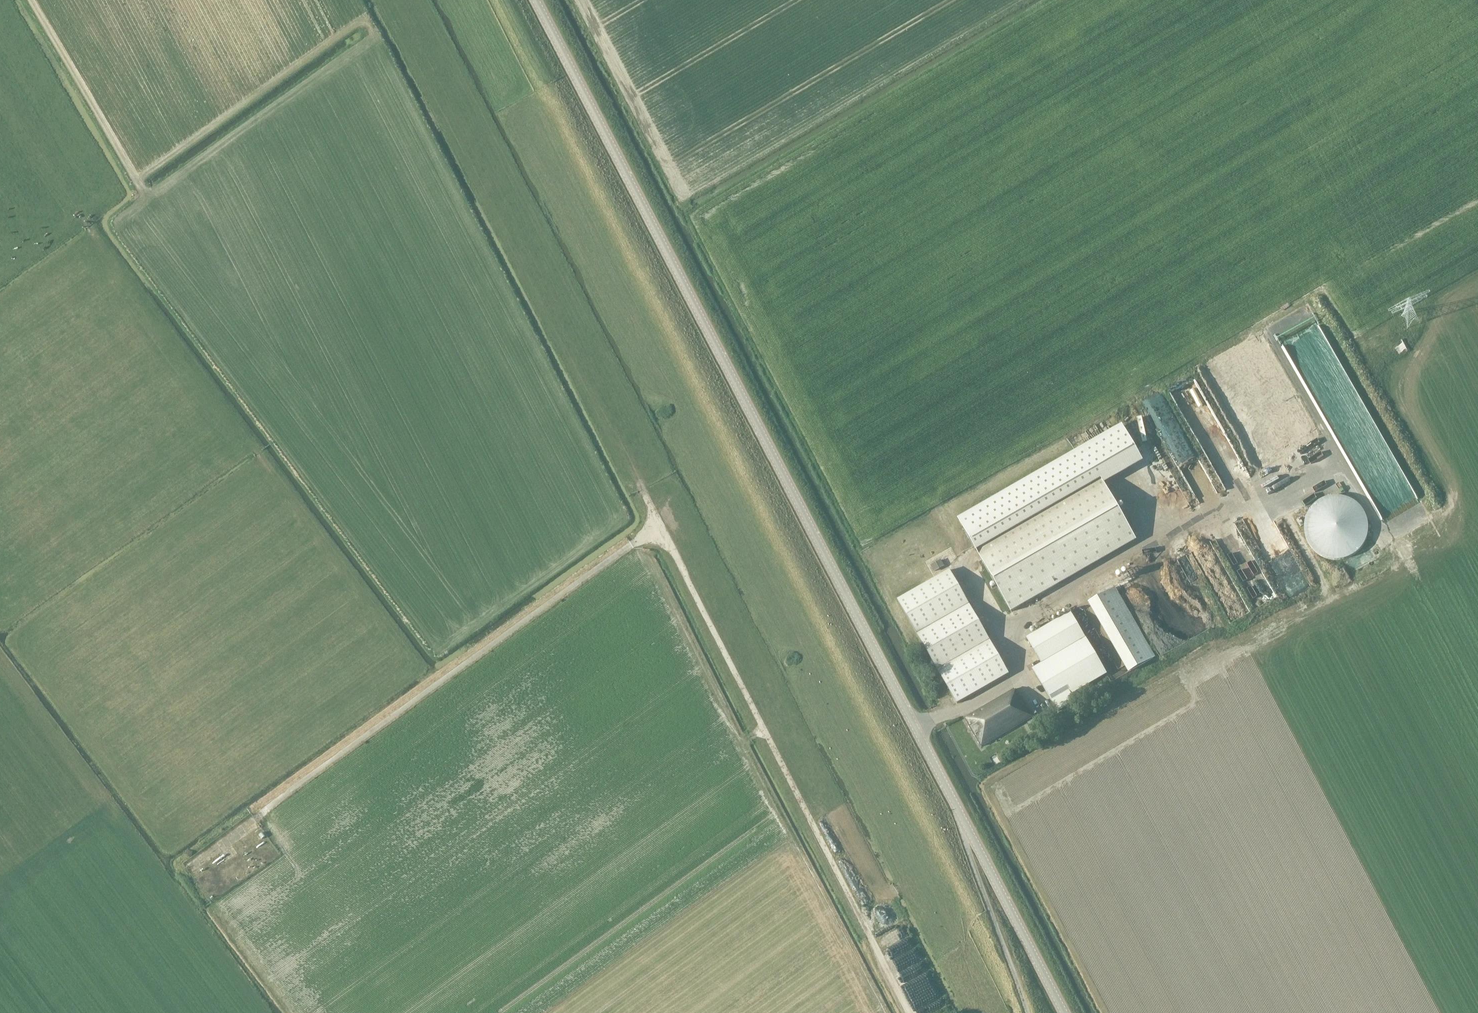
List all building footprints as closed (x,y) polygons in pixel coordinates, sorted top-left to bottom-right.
[(976,551),(1102,480),(1141,458),(1123,426),(995,499),(958,520),(976,551)] [(1082,441),(1093,435),(1088,426),(1077,432),(1082,441)] [(1172,435),(1191,476),(1201,472),(1205,480),(1208,478),(1209,481),(1213,479),(1192,433),(1180,438),(1178,432),(1172,435)] [(1152,471),(1179,518),(1196,509),(1168,461),(1152,471)] [(1271,485),(1276,483),(1273,472),(1268,473),(1271,485)] [(1011,611),(1136,540),(1102,480),(976,551),(1011,611)] [(950,489),(953,493),(961,489),(958,485),(950,489)] [(1304,525),(1304,528),(1304,531),(1305,533),(1305,536),(1306,539),(1307,541),(1309,544),(1310,546),(1312,548),(1314,550),(1316,552),(1318,554),(1320,556),(1323,557),(1325,558),(1328,559),(1331,559),(1333,560),(1336,560),(1339,560),(1342,559),(1344,559),(1347,558),(1350,557),(1352,556),(1355,554),(1357,552),(1359,550),(1361,548),(1362,546),(1364,544),(1365,541),(1366,539),(1367,536),(1368,533),(1368,531),(1368,528),(1368,525),(1368,522),(1367,520),(1366,517),(1365,514),(1364,512),(1362,509),(1361,507),(1359,505),(1357,503),(1355,502),(1352,500),(1350,499),(1347,498),(1344,497),(1342,496),(1339,496),(1336,496),(1333,496),(1331,496),(1328,497),(1325,498),(1323,499),(1320,500),(1318,502),(1316,503),(1314,505),(1312,507),(1310,510),(1309,512),(1307,514),(1306,517),(1305,520),(1305,522),(1304,525)] [(941,560),(931,565),(934,571),(944,566),(941,560)] [(1186,593),(1186,596),(1186,598),(1186,601),(1187,604),(1188,607),(1189,609),(1190,612),(1191,614),(1193,616),(1195,618),(1197,620),(1199,622),(1202,623),(1204,625),(1207,626),(1209,627),(1212,627),(1215,628),(1218,628),(1221,628),(1223,627),(1226,627),(1229,626),(1231,625),(1234,623),(1236,622),(1238,620),(1240,618),(1242,616),(1244,614),(1246,612),(1247,609),(1248,607),(1249,604),(1249,601),(1250,598),(1250,596),(1250,593),(1249,590),(1249,587),(1248,585),(1247,582),(1245,580),(1244,577),(1242,575),(1240,573),(1238,571),(1236,569),(1234,568),(1231,567),(1229,566),(1226,565),(1223,564),(1221,564),(1218,564),(1215,564),(1212,564),(1209,565),(1207,566),(1204,567),(1202,568),(1199,569),(1197,571),(1195,573),(1193,575),(1191,577),(1190,580),(1189,582),(1188,585),(1187,587),(1186,590),(1186,593)] [(1135,576),(1144,570),(1140,565),(1132,572),(1135,576)] [(949,570),(897,600),(917,635),(969,605),(949,570)] [(1087,602),(1128,674),(1156,658),(1114,586),(1087,602)] [(969,605),(917,635),(937,670),(989,640),(969,605)] [(1070,694),(1106,674),(1086,638),(1085,639),(1070,613),(1026,639),(1041,665),(1032,670),(1053,705),(1053,704),(1057,711),(1074,701),(1070,694)] [(989,640),(937,670),(956,703),(1009,673),(989,640)] [(965,718),(981,747),(1032,717),(1021,697),(1019,697),(1014,689),(965,718)] [(242,834),(247,842),(255,836),(250,829),(242,834)]
